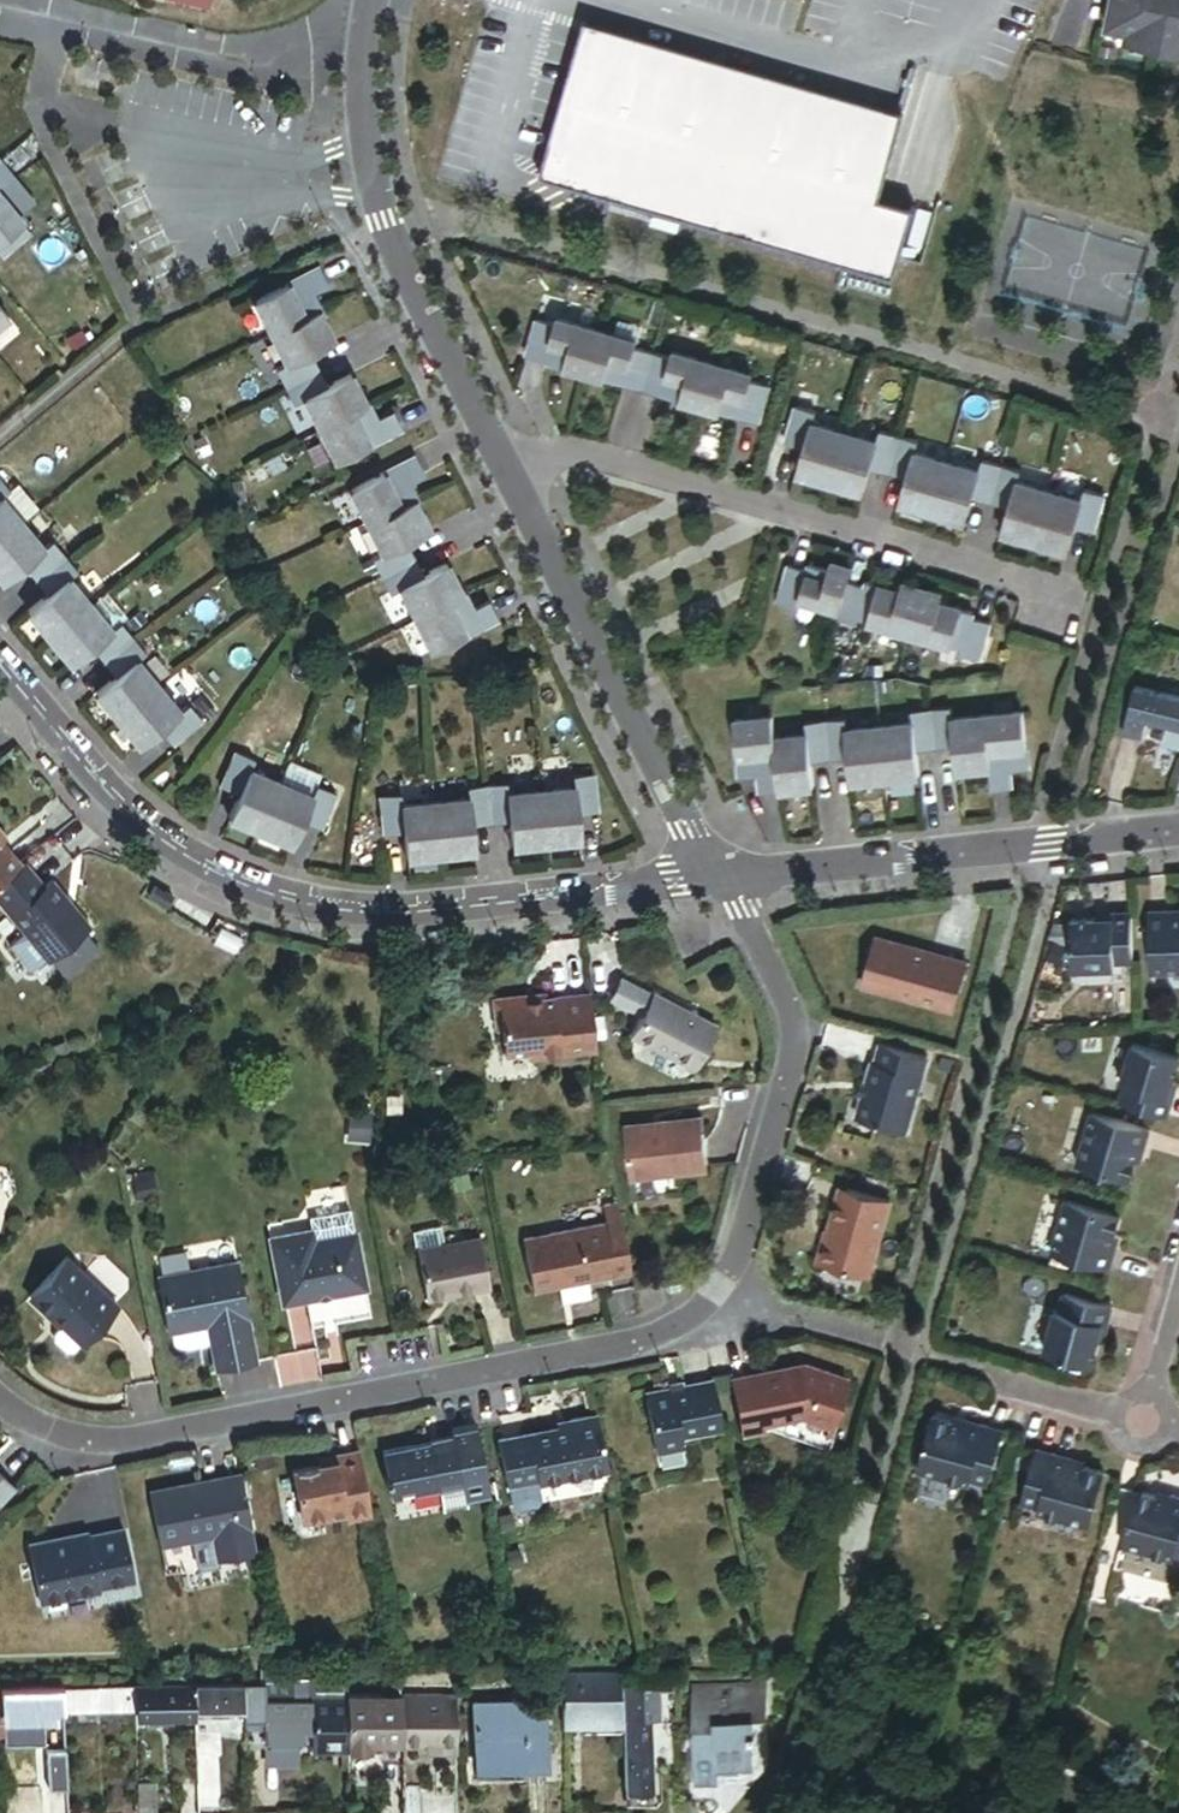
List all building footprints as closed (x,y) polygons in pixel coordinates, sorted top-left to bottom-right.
[(207,14),(210,0),(145,0),(207,14)] [(1104,27),(1123,32),(1122,40),(1178,53),(1178,0),(1110,0),(1104,27)] [(901,121),(599,33),(565,147),(548,142),(537,179),(890,283),(911,213),(877,203),(901,121)] [(0,161),(0,186),(12,176),(0,161)] [(30,233),(0,197),(0,259),(30,233)] [(321,270),(256,302),(271,335),(318,312),(322,310),(315,294),(329,287),(321,270)] [(0,308),(0,325),(8,318),(0,308)] [(318,312),(271,335),(285,366),(275,371),(284,389),(318,372),(310,356),(333,344),(318,312)] [(556,327),(537,321),(527,358),(546,363),(548,356),(567,362),(565,369),(586,375),(598,332),(558,320),(556,327)] [(598,332),(586,375),(606,381),(608,374),(628,380),(626,387),(644,391),(654,355),(637,350),(639,344),(598,332)] [(672,360),(654,355),(644,391),(661,397),(663,390),(683,395),(681,403),(701,408),(714,366),(673,354),(672,360)] [(548,356),(546,363),(565,369),(567,362),(548,356)] [(754,377),(714,366),(701,408),(721,415),(724,408),(743,413),(741,420),(760,426),(771,389),(752,384),(754,377)] [(318,372),(284,389),(293,407),(303,402),(319,433),(366,409),(350,377),(326,389),(318,372)] [(608,374),(606,381),(626,387),(628,380),(608,374)] [(663,390),(661,397),(681,403),(683,395),(663,390)] [(366,409),(319,433),(336,465),(401,433),(392,415),(379,422),(370,407),(366,409)] [(724,408),(721,415),(741,420),(743,413),(724,408)] [(817,414),(797,409),(787,445),(805,450),(798,475),(831,485),(846,435),(813,425),(817,414)] [(846,435),(831,485),(864,495),(871,469),(890,474),(900,437),(881,432),(878,444),(846,435)] [(918,443),(900,437),(890,474),(908,479),(900,505),(933,514),(948,464),(915,454),(918,443)] [(415,458),(350,492),(366,524),(413,501),(417,498),(410,483),(424,476),(415,458)] [(980,473),(948,464),(933,514),(967,524),(974,497),(992,503),(1002,467),(983,461),(980,473)] [(1021,472),(1002,467),(992,503),(1010,508),(1002,533),(1036,543),(1050,493),(1018,483),(1021,472)] [(22,525),(0,499),(9,491),(0,480),(0,543),(22,525)] [(1082,502),(1050,493),(1036,543),(1069,553),(1076,527),(1095,532),(1105,496),(1086,490),(1082,502)] [(413,501),(366,524),(381,555),(371,560),(380,578),(414,561),(405,544),(429,533),(413,501)] [(4,585),(24,568),(36,582),(65,558),(52,543),(43,551),(22,525),(0,543),(0,581),(4,585)] [(65,558),(36,582),(48,597),(27,614),(50,640),(90,607),(68,581),(77,573),(65,558)] [(414,561),(380,578),(389,596),(399,591),(416,621),(462,597),(445,566),(422,578),(414,561)] [(789,567),(778,605),(800,611),(802,603),(839,613),(848,584),(853,570),(832,564),(829,573),(809,567),(807,573),(789,567)] [(848,584),(839,613),(836,621),(856,626),(857,620),(868,623),(868,624),(910,637),(924,590),(903,584),(900,593),(879,586),(879,588),(866,584),(865,589),(848,584)] [(945,596),(924,590),(910,637),(953,649),(953,648),(964,651),(962,658),(981,663),(992,627),(974,621),(976,616),(963,613),(964,611),(942,605),(945,596)] [(462,597),(416,621),(433,653),(498,620),(489,603),(475,610),(462,597)] [(90,607),(50,640),(72,667),(92,649),(104,664),(133,639),(120,624),(111,632),(90,607)] [(133,639),(104,664),(116,678),(96,695),(118,722),(158,688),(136,662),(146,654),(133,639)] [(158,688),(118,722),(140,748),(160,731),(173,746),(202,722),(189,706),(180,714),(158,688)] [(1178,728),(1178,700),(1140,690),(1128,737),(1145,741),(1150,721),(1155,722),(1152,733),(1170,737),(1173,727),(1178,728)] [(952,710),(933,712),(936,749),(955,747),(958,774),(991,770),(986,718),(953,721),(952,710)] [(881,729),(886,781),(921,778),(918,751),(936,749),(933,712),(914,714),(915,726),(881,729)] [(1024,714),(986,718),(991,770),(994,791),(1013,789),(1012,772),(1030,770),(1024,714)] [(773,718),(735,722),(741,779),(759,778),(761,794),(780,792),(775,739),(773,718)] [(846,720),(826,722),(830,761),(849,759),(852,785),(886,781),(881,729),(847,733),(846,720)] [(809,736),(775,739),(780,792),(815,789),(812,762),(830,761),(826,722),(808,724),(809,736)] [(236,753),(221,788),(239,796),(229,821),(261,834),(281,786),(249,772),(254,761),(236,753)] [(574,790),(541,794),(546,845),(581,842),(578,816),(597,814),(593,776),(573,778),(574,790)] [(506,785),(487,787),(491,824),(509,823),(512,849),(546,845),(541,794),(507,797),(506,785)] [(281,786),(261,834),(293,848),(303,823),(320,830),(334,795),(316,787),(312,799),(281,786)] [(469,801),(435,805),(441,857),(475,853),(472,826),(491,824),(487,787),(468,789),(469,801)] [(400,796),(381,798),(385,836),(404,834),(406,860),(441,857),(435,805),(401,808),(400,796)] [(20,871),(1,847),(7,843),(0,834),(0,888),(20,871)] [(25,866),(20,871),(0,888),(0,907),(52,966),(93,931),(54,885),(47,891),(25,866)] [(176,904),(157,893),(151,904),(170,914),(176,904)] [(1172,920),(1172,913),(1151,914),(1154,975),(1178,974),(1178,919),(1172,920)] [(1136,965),(1136,915),(1116,915),(1116,921),(1102,921),(1075,922),(1076,972),(1118,971),(1118,966),(1136,965)] [(968,966),(875,939),(861,989),(954,1015),(968,966)] [(719,1026),(623,982),(614,1002),(641,1016),(632,1039),(699,1070),(719,1026)] [(599,1055),(592,998),(529,1004),(520,1000),(493,1004),(497,1033),(503,1038),(506,1059),(529,1057),(529,1062),(599,1055)] [(931,1060),(885,1046),(880,1066),(876,1065),(860,1123),(909,1138),(931,1060)] [(1127,1090),(1123,1106),(1170,1118),(1175,1101),(1168,1099),(1173,1084),(1178,1061),(1133,1048),(1121,1088),(1127,1090)] [(1178,1085),(1173,1084),(1168,1099),(1175,1101),(1178,1085)] [(1131,1184),(1137,1163),(1141,1149),(1148,1151),(1152,1134),(1093,1118),(1078,1169),(1131,1184)] [(708,1121),(632,1127),(636,1178),(713,1171),(708,1121)] [(1141,1149),(1137,1163),(1144,1166),(1148,1151),(1141,1149)] [(150,1174),(131,1178),(135,1197),(154,1193),(150,1174)] [(855,1214),(860,1196),(852,1194),(847,1212),(855,1214)] [(894,1206),(860,1196),(855,1214),(847,1212),(831,1268),(873,1280),(894,1206)] [(1112,1271),(1118,1255),(1111,1253),(1116,1237),(1121,1217),(1069,1202),(1054,1254),(1112,1271)] [(591,1283),(635,1275),(621,1204),(606,1207),(609,1223),(524,1239),(535,1294),(561,1289),(591,1283)] [(422,1251),(420,1251),(431,1301),(492,1289),(482,1239),(447,1246),(444,1233),(437,1228),(424,1230),(419,1238),(422,1251)] [(314,1232),(272,1240),(286,1307),(369,1291),(357,1235),(316,1242),(314,1232)] [(1111,1253),(1118,1255),(1122,1239),(1116,1237),(1111,1253)] [(122,1309),(71,1261),(32,1302),(54,1322),(57,1320),(66,1329),(58,1337),(58,1346),(67,1354),(75,1354),(84,1344),(86,1347),(122,1309)] [(238,1265),(159,1280),(170,1338),(207,1330),(216,1374),(259,1366),(238,1265)] [(591,1283),(561,1289),(565,1308),(594,1302),(591,1283)] [(1095,1366),(1102,1339),(1106,1323),(1112,1324),(1115,1308),(1071,1297),(1067,1313),(1061,1311),(1050,1355),(1095,1366)] [(1106,1323),(1102,1339),(1108,1341),(1112,1324),(1106,1323)] [(851,1381),(807,1367),(805,1375),(792,1370),(734,1380),(745,1436),(766,1433),(765,1424),(804,1419),(838,1428),(851,1381)] [(683,1437),(725,1430),(716,1382),(647,1395),(658,1453),(685,1448),(683,1437)] [(1006,1428),(969,1418),(967,1424),(955,1421),(935,1415),(920,1468),(973,1483),(974,1478),(991,1482),(1006,1428)] [(967,1424),(969,1418),(957,1415),(955,1421),(967,1424)] [(509,1491),(610,1471),(600,1417),(573,1422),(575,1429),(560,1432),(500,1444),(509,1491)] [(559,1425),(560,1432),(575,1429),(573,1422),(559,1425)] [(468,1504),(493,1499),(480,1429),(454,1433),(455,1437),(457,1447),(441,1450),(439,1440),(429,1442),(430,1446),(381,1455),(385,1476),(382,1477),(385,1492),(389,1491),(391,1503),(440,1494),(444,1513),(469,1508),(468,1504)] [(455,1437),(439,1440),(441,1450),(457,1447),(455,1437)] [(1106,1472),(1086,1466),(1070,1461),(1072,1455),(1041,1447),(1024,1501),(1041,1506),(1039,1512),(1091,1525),(1106,1472)] [(1070,1461),(1086,1466),(1088,1460),(1072,1455),(1070,1461)] [(349,1523),(374,1518),(362,1456),(339,1461),(340,1467),(324,1469),(296,1475),(305,1520),(310,1524),(347,1516),(349,1523)] [(323,1464),(324,1469),(340,1467),(339,1461),(323,1464)] [(18,1489),(0,1473),(0,1509),(18,1489)] [(219,1561),(257,1554),(242,1477),(150,1495),(161,1550),(215,1539),(219,1561)] [(1177,1501),(1178,1495),(1164,1492),(1163,1498),(1177,1501)] [(1178,1495),(1177,1501),(1163,1498),(1141,1493),(1129,1547),(1178,1557),(1178,1495)] [(57,1550),(56,1543),(32,1548),(44,1605),(105,1593),(104,1588),(139,1581),(129,1533),(94,1540),(93,1536),(72,1540),(73,1547),(57,1550)] [(72,1540),(56,1543),(57,1550),(73,1547),(72,1540)] [(565,1705),(565,1726),(586,1725),(586,1735),(623,1733),(621,1676),(567,1678),(567,1705),(565,1705)] [(344,1753),(368,1753),(368,1746),(401,1745),(401,1700),(400,1679),(376,1679),(376,1700),(342,1700),(343,1743),(344,1753)] [(307,1702),(308,1744),(343,1743),(342,1700),(342,1680),(325,1681),(325,1701),(307,1702)] [(668,1701),(677,1701),(676,1681),(624,1683),(625,1719),(652,1718),(653,1724),(669,1723),(668,1701)] [(214,1714),(243,1714),(242,1683),(194,1684),(195,1709),(215,1709),(214,1714)] [(172,1709),(195,1709),(194,1684),(135,1686),(135,1709),(135,1710),(149,1709),(172,1709)] [(135,1686),(62,1688),(63,1711),(135,1709),(135,1686)] [(2,1690),(2,1721),(30,1720),(41,1719),(50,1719),(50,1711),(63,1711),(62,1688),(2,1690)] [(760,1739),(760,1733),(755,1733),(755,1723),(760,1722),(774,1722),(773,1690),(695,1693),(698,1789),(722,1788),(721,1773),(757,1772),(757,1750),(762,1750),(762,1739),(760,1739)] [(546,1697),(477,1699),(479,1769),(524,1767),(523,1759),(548,1758),(546,1697)] [(438,1754),(458,1752),(457,1699),(401,1700),(401,1745),(401,1748),(438,1747),(438,1754)] [(135,1710),(135,1722),(150,1721),(149,1709),(135,1710)] [(172,1721),(172,1709),(149,1709),(150,1721),(172,1721)] [(195,1721),(195,1709),(172,1709),(172,1721),(195,1721)] [(654,1758),(653,1724),(652,1718),(625,1719),(627,1759),(654,1758)] [(41,1719),(30,1720),(30,1729),(41,1729),(41,1719)] [(308,1754),(344,1753),(343,1743),(308,1744),(308,1754)] [(401,1752),(401,1748),(401,1745),(368,1746),(368,1753),(401,1752)] [(46,1754),(46,1767),(64,1766),(64,1753),(46,1754)] [(655,1789),(654,1758),(627,1759),(628,1790),(655,1789)] [(65,1808),(64,1766),(46,1767),(47,1812),(66,1812),(65,1808)] [(402,1812),(425,1812),(424,1779),(402,1780),(402,1812)] [(197,1787),(178,1787),(178,1812),(198,1812),(197,1787)] [(215,1787),(197,1787),(198,1812),(215,1812),(215,1787)] [(138,1812),(154,1812),(154,1788),(137,1789),(137,1802),(138,1812)] [(137,1802),(121,1802),(121,1812),(138,1812),(137,1802)]
